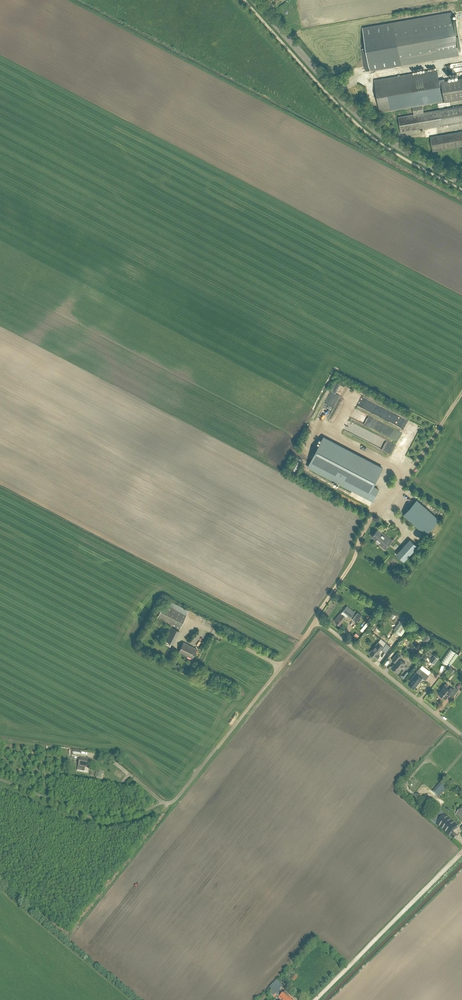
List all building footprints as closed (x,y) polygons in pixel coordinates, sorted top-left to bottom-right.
[(362,49),(365,64),(366,71),(459,55),(457,41),(461,40),(458,22),(454,23),(452,12),(395,22),(363,28),(366,48),(362,49)] [(423,105),(442,101),(436,69),(375,80),(381,112),(413,106),(414,114),(398,117),(401,133),(461,122),(461,105),(424,112),(423,105)] [(461,98),(461,78),(441,81),(445,101),(461,98)] [(461,146),(461,131),(431,137),(433,151),(461,146)] [(406,435),(411,439),(417,429),(412,425),(406,435)] [(373,486),(383,468),(324,437),(309,466),(373,500),(379,489),(373,486)] [(290,470),(296,471),(300,458),(294,456),(290,470)] [(426,534),(440,519),(417,499),(404,514),(426,534)] [(378,529),(372,536),(376,539),(375,540),(385,549),(392,540),(384,533),(384,534),(378,529)] [(396,554),(404,561),(418,546),(410,539),(396,554)] [(165,603),(157,618),(170,625),(180,630),(187,615),(165,603)] [(341,612),(334,620),(340,625),(348,615),(351,617),(355,612),(347,605),(341,612)] [(358,612),(352,619),(356,622),(362,615),(358,612)] [(362,631),(370,622),(368,620),(359,629),(362,631)] [(402,635),(409,625),(402,620),(395,631),(402,635)] [(170,625),(167,632),(176,636),(180,630),(170,625)] [(163,638),(161,642),(170,646),(172,642),(164,639),(163,638)] [(392,646),(387,642),(381,638),(378,641),(370,652),(377,658),(380,655),(378,653),(381,649),(383,651),(385,649),(388,651),(392,646)] [(192,658),(197,649),(184,642),(179,651),(192,658)] [(451,663),(458,654),(456,652),(450,648),(441,660),(447,665),(449,662),(451,663)] [(398,672),(406,663),(400,658),(401,656),(397,653),(392,659),(396,662),(392,667),(398,672)] [(420,668),(408,682),(415,688),(418,684),(416,682),(418,680),(420,681),(423,678),(425,680),(429,675),(420,668)] [(450,689),(447,687),(449,685),(446,683),(439,693),(441,694),(440,695),(443,698),(444,697),(446,699),(451,693),(453,695),(459,689),(455,686),(453,689),(451,687),(450,689)] [(88,769),(90,760),(80,758),(77,771),(85,773),(86,769),(88,769)] [(119,779),(123,774),(115,769),(112,774),(119,779)] [(439,798),(447,789),(445,786),(441,783),(432,792),(437,796),(439,798)] [(445,814),(436,807),(429,815),(432,817),(430,820),(432,822),(449,837),(452,840),(456,836),(452,833),(458,826),(445,814)] [(290,969),(286,974),(290,977),(294,973),(290,969)] [(280,990),(283,986),(277,981),(269,990),(271,993),(273,991),(276,994),(275,995),(279,998),(278,999),(280,999),(292,999),(289,997),(290,996),(285,992),(284,993),(280,990)]
